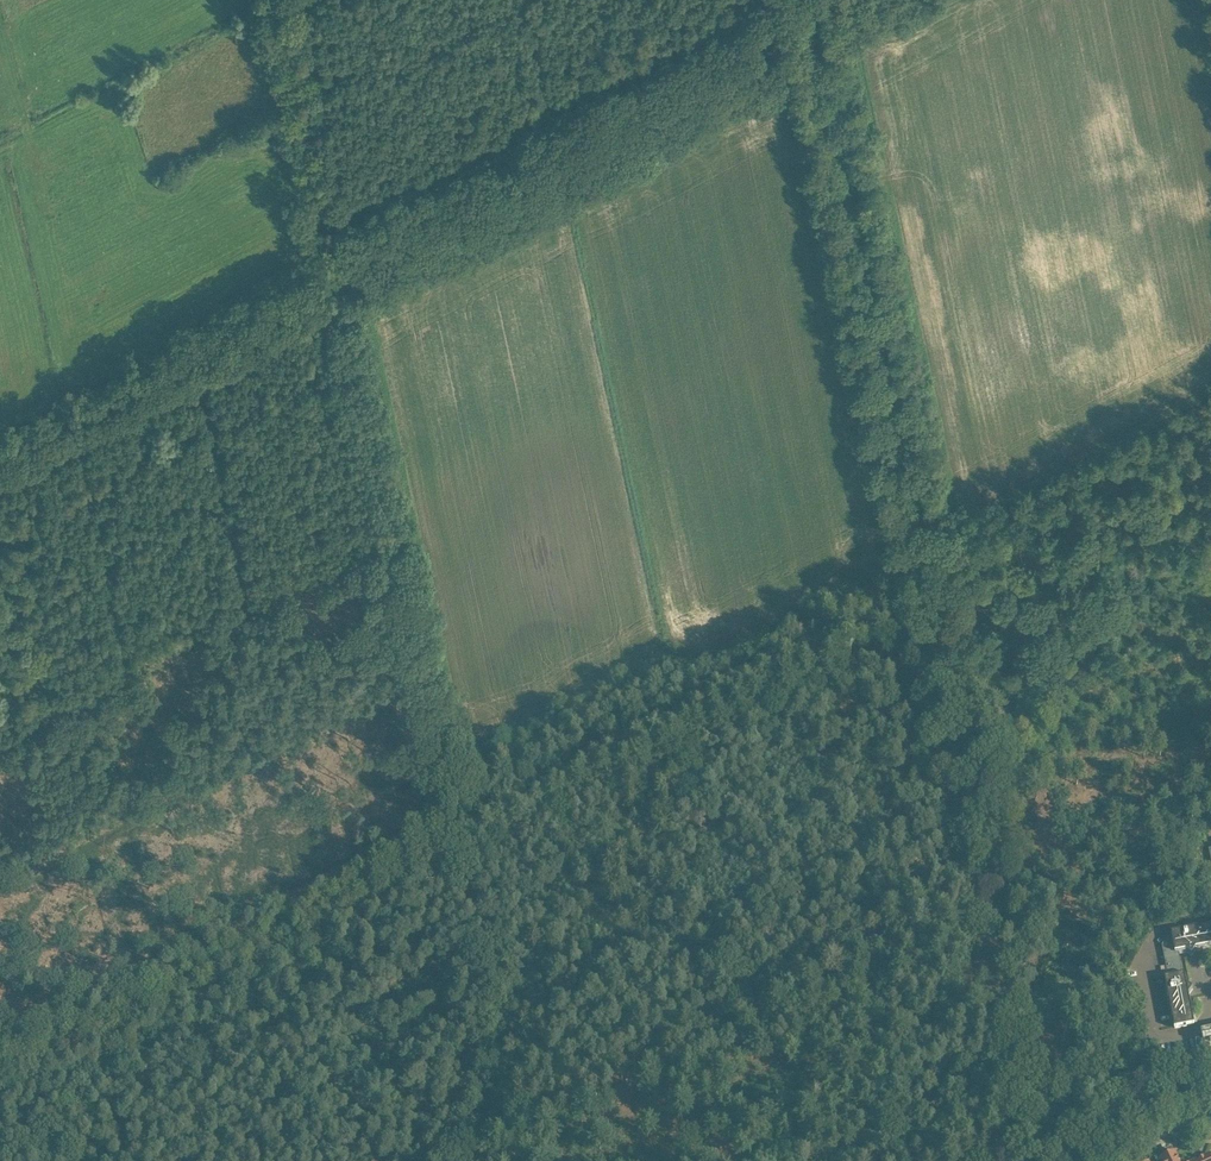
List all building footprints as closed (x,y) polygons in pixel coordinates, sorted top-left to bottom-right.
[(1196,948),(1210,945),(1210,926),(1192,929),(1196,948)] [(1196,949),(1196,948),(1192,929),(1172,933),(1172,936),(1168,937),(1162,945),(1166,966),(1179,964),(1176,952),(1186,950),(1186,951),(1192,955),(1196,949)] [(1169,998),(1188,995),(1189,995),(1193,989),(1187,985),(1186,985),(1184,975),(1181,975),(1179,964),(1166,966),(1168,978),(1165,978),(1169,998)] [(1175,1028),(1194,1024),(1188,995),(1169,998),(1175,1028)] [(1201,1032),(1207,1060),(1210,1059),(1210,1030),(1201,1032)] [(1174,1152),(1160,1159),(1161,1160),(1178,1160),(1174,1152)]
